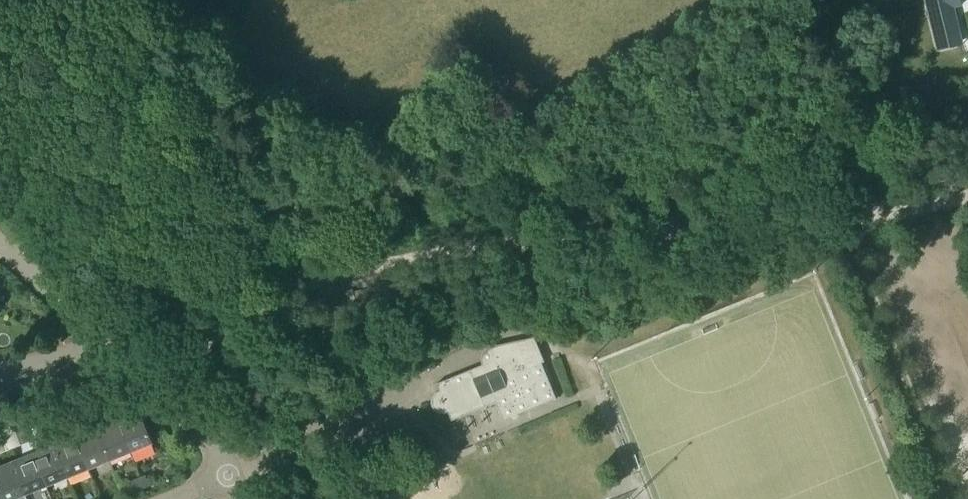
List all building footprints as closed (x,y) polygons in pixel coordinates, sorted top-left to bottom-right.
[(928,15),(954,8),(961,7),(959,0),(925,0),(928,15)] [(503,422),(556,400),(541,364),(544,363),(534,338),(489,348),(495,361),(436,385),(439,392),(435,393),(432,398),(431,405),(433,410),(438,414),(443,415),(448,413),(451,422),(495,404),(503,422)] [(124,419),(117,400),(110,403),(131,454),(152,446),(139,413),(124,419)] [(109,463),(131,454),(110,403),(103,406),(110,424),(96,430),(109,463)] [(83,435),(75,416),(68,419),(89,471),(109,463),(96,430),(83,435)] [(67,480),(89,471),(68,419),(60,422),(68,442),(54,448),(67,480)] [(17,438),(31,433),(27,423),(13,429),(17,438)] [(36,445),(31,433),(17,438),(20,448),(28,445),(46,488),(67,480),(54,448),(41,453),(36,445)] [(24,497),(46,488),(28,445),(20,448),(22,451),(23,460),(11,465),(24,497)] [(0,469),(0,496),(1,498),(18,498),(24,497),(11,465),(0,469)] [(130,495),(150,487),(146,477),(126,485),(130,495)]
